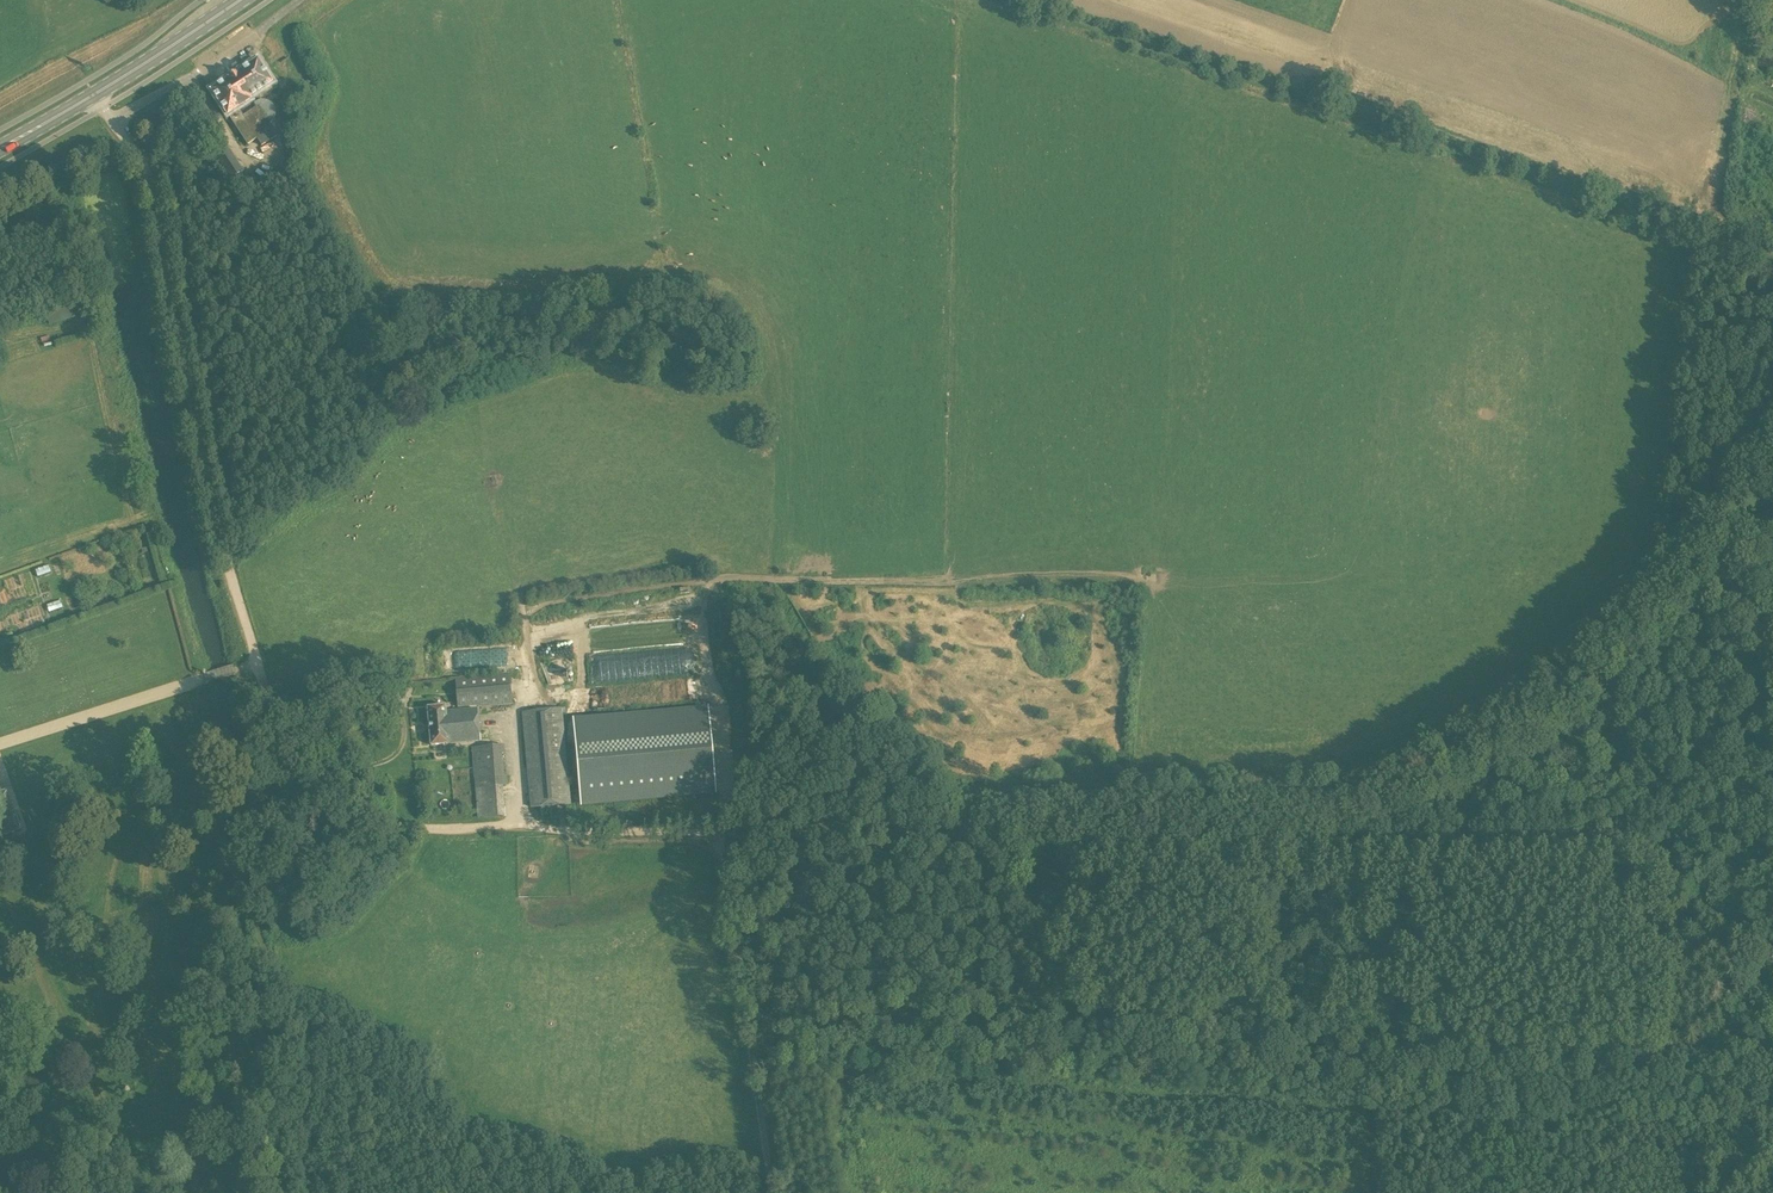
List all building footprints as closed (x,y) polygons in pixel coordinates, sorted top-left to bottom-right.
[(258,59),(211,90),(228,116),(228,115),(247,145),(258,138),(262,145),(278,135),(270,123),(272,122),(273,121),(274,119),(275,117),(275,114),(276,112),(275,109),(274,107),(273,105),(271,103),(269,101),(266,100),(263,100),(261,100),(258,101),(256,102),(254,103),(252,100),(251,97),(273,82),(258,59)] [(208,144),(217,139),(209,127),(200,132),(208,144)] [(231,180),(244,172),(228,147),(215,155),(231,180)] [(547,637),(548,653),(567,652),(566,643),(558,644),(557,636),(547,637)] [(509,673),(455,678),(458,708),(479,706),(479,707),(512,704),(509,673)] [(566,751),(567,764),(572,764),(575,789),(699,772),(689,695),(565,712),(570,750),(566,751)] [(427,707),(431,745),(449,744),(448,743),(480,740),(477,708),(446,711),(446,705),(427,707)] [(522,712),(530,808),(570,804),(567,764),(566,751),(562,708),(522,712)] [(472,747),(477,818),(505,816),(503,786),(507,785),(506,773),(503,773),(502,753),(505,753),(504,745),(472,747)] [(0,793),(0,830),(2,836),(21,829),(7,791),(0,793)]
